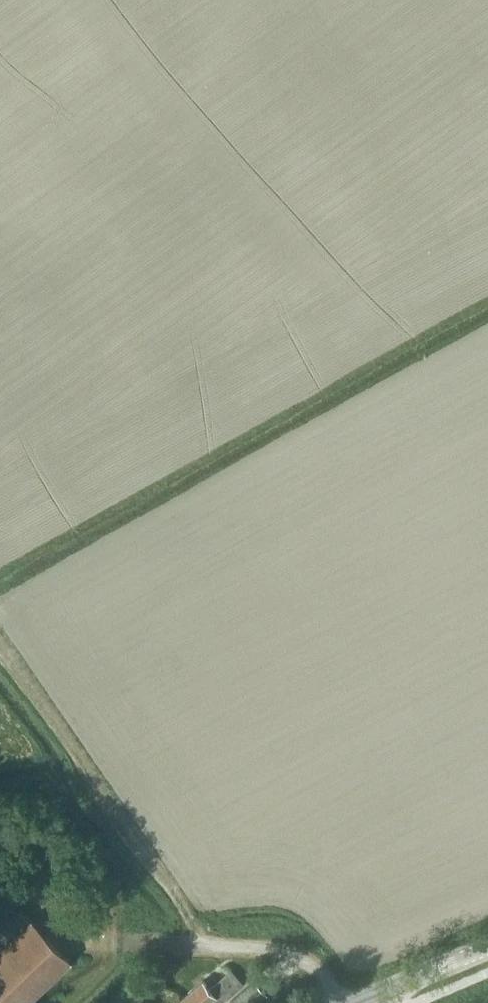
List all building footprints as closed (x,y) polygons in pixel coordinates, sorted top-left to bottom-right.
[(29,918),(18,908),(0,925),(0,1002),(24,1002),(69,960),(29,918)] [(244,983),(232,969),(210,987),(204,981),(178,1002),(207,1002),(216,995),(222,1002),(244,983)] [(231,1001),(233,1002),(257,1002),(267,994),(255,980),(231,1001)]
